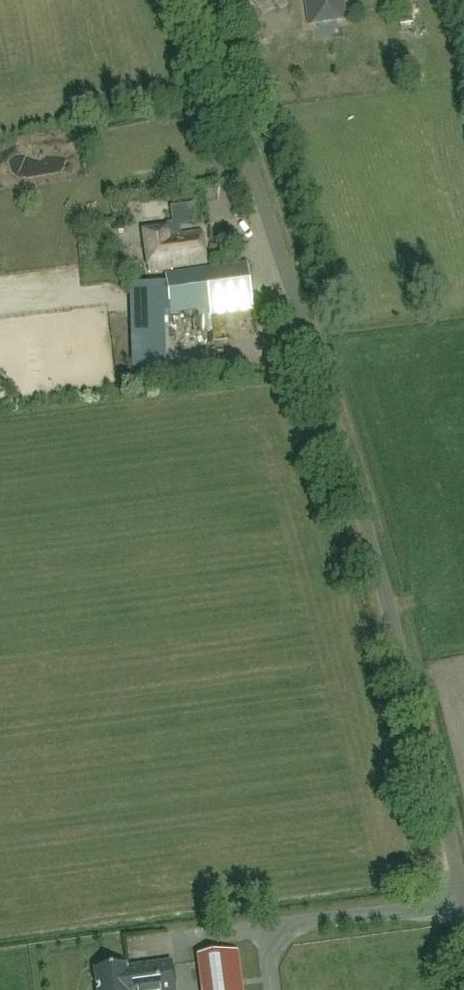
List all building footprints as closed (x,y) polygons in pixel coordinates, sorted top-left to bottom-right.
[(344,0),(305,0),(308,24),(346,19),(344,0)] [(172,227),(196,223),(194,205),(169,208),(172,227)] [(170,236),(169,228),(144,231),(149,274),(172,271),(171,269),(206,265),(202,233),(170,236)] [(165,283),(163,284),(130,284),(130,316),(163,314),(212,310),(213,316),(254,310),(247,265),(164,277),(165,283)] [(206,977),(239,973),(237,953),(204,957),(206,977)] [(98,989),(174,989),(171,965),(126,970),(125,967),(96,970),(98,989)] [(208,989),(242,989),(239,973),(206,977),(208,989)]
